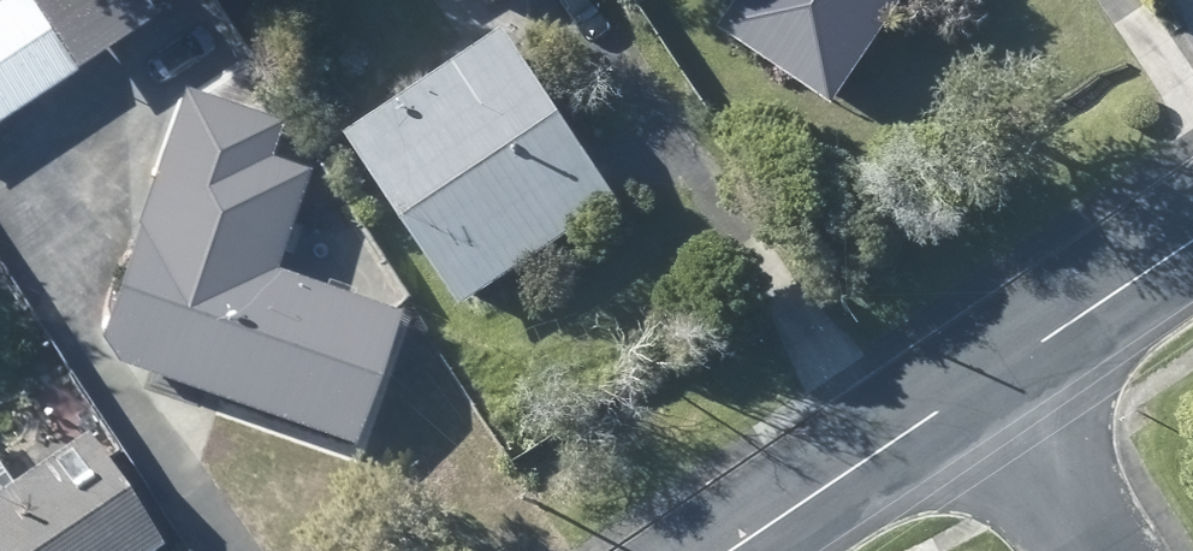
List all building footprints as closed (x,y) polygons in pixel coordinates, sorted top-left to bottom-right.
[(62,78),(11,0),(0,0),(0,118),(62,78)] [(201,18),(189,0),(142,0),(155,17),(169,39),(201,18)] [(708,36),(822,113),(899,0),(732,0),(708,36)] [(231,52),(222,49),(196,36),(159,49),(143,85),(149,101),(155,120),(190,137),(227,125),(244,90),(231,52)] [(572,158),(558,137),(493,38),(469,55),(335,142),(448,315),(607,211),(604,205),(572,158)] [(380,320),(275,285),(120,232),(76,363),(205,406),(336,451),(380,320)] [(62,388),(34,407),(52,434),(80,415),(62,388)] [(87,475),(68,445),(0,490),(0,550),(139,550),(87,475)]
